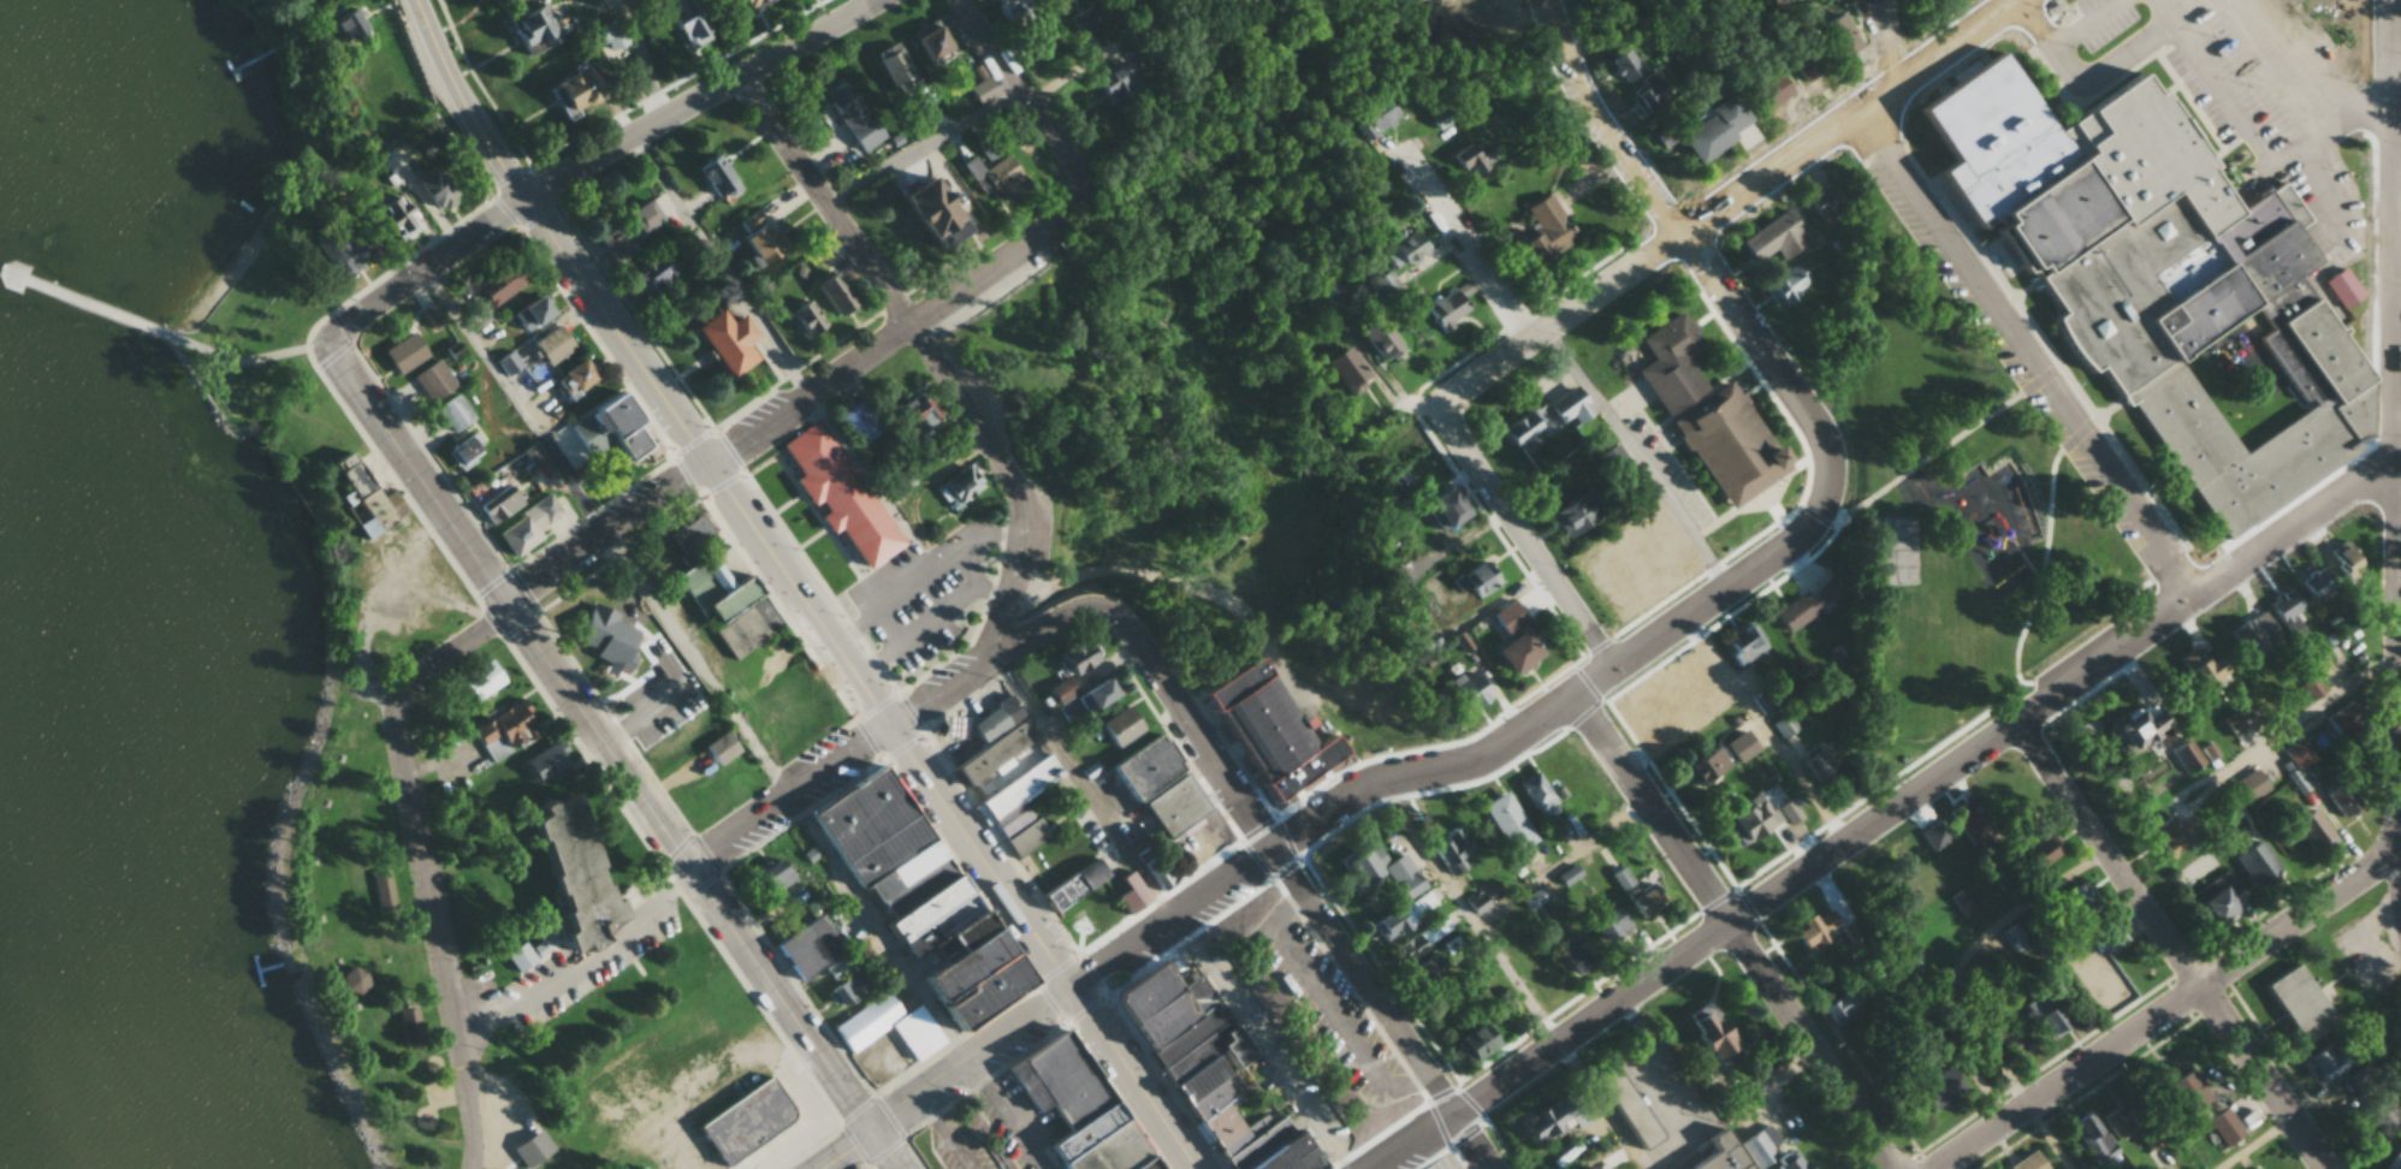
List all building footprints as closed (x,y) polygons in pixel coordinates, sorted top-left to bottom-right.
[(1021,0),(983,0),(996,22),(1025,5),(1021,0)] [(522,57),(560,41),(544,2),(499,20),(510,48),(517,46),(522,57)] [(1101,24),(1090,5),(1069,17),(1079,36),(1101,24)] [(1859,48),(1841,12),(1817,25),(1835,61),(1859,48)] [(924,66),(951,47),(930,18),(904,38),(924,66)] [(607,43),(608,50),(627,47),(624,23),(589,26),(592,45),(607,43)] [(1898,103),(1994,37),(2051,119),(2130,65),(2144,84),(2148,81),(2206,164),(2201,167),(2231,209),(2275,179),(2305,221),(2287,233),(2304,256),(2289,266),(2365,372),(2365,445),(2219,541),(2128,404),(2118,407),(2093,364),(2086,368),(2062,345),(2041,314),(2049,309),(2021,267),(2010,274),(1981,231),(1967,241),(1919,171),(1935,159),(1898,103)] [(871,53),(888,87),(911,75),(894,41),(871,53)] [(1817,73),(1802,50),(1788,59),(1802,83),(1817,73)] [(1105,105),(1143,89),(1131,62),(1094,78),(1105,105)] [(1792,93),(1777,71),(1748,91),(1764,113),(1792,93)] [(1638,114),(1672,97),(1660,73),(1626,91),(1638,114)] [(884,138),(845,77),(818,94),(857,155),(884,138)] [(584,78),(545,97),(556,118),(594,99),(584,78)] [(1754,125),(1737,97),(1676,134),(1694,162),(1754,125)] [(970,143),(980,161),(1000,149),(990,131),(970,143)] [(1494,157),(1481,139),(1449,162),(1462,180),(1494,157)] [(689,169),(712,200),(736,183),(713,151),(689,169)] [(997,206),(1023,184),(998,154),(972,177),(997,206)] [(418,182),(410,194),(444,213),(460,184),(429,167),(420,183),(418,182)] [(953,232),(920,178),(886,198),(914,243),(924,236),(930,246),(953,232)] [(1817,217),(1844,200),(1832,181),(1806,198),(1817,217)] [(393,244),(419,228),(395,191),(371,206),(378,218),(371,223),(380,237),(386,233),(393,244)] [(1519,270),(1575,243),(1551,193),(1524,207),(1536,231),(1516,241),(1523,254),(1514,258),(1519,270)] [(620,214),(623,220),(593,237),(609,265),(631,252),(625,242),(659,222),(646,199),(620,214)] [(1775,250),(1781,261),(1810,244),(1790,209),(1737,240),(1751,264),(1775,250)] [(775,250),(762,215),(732,227),(745,261),(775,250)] [(1372,248),(1387,273),(1425,250),(1409,225),(1372,248)] [(633,299),(672,272),(658,251),(619,277),(633,299)] [(1776,308),(1815,288),(1802,262),(1763,281),(1776,308)] [(471,296),(481,310),(521,284),(510,268),(471,296)] [(2321,282),(2342,310),(2362,296),(2342,268),(2321,282)] [(826,318),(848,305),(828,272),(807,284),(826,318)] [(1370,281),(1378,296),(1393,288),(1385,272),(1370,281)] [(1339,290),(1329,274),(1315,283),(1325,299),(1339,290)] [(1423,318),(1432,332),(1466,311),(1451,287),(1422,305),(1428,315),(1423,318)] [(546,314),(535,296),(506,312),(516,331),(546,314)] [(796,338),(818,324),(803,297),(780,311),(796,338)] [(430,329),(442,323),(432,303),(420,310),(430,329)] [(718,380),(749,360),(740,346),(753,337),(739,316),(725,325),(716,310),(685,329),(718,380)] [(1633,371),(1662,416),(1704,389),(1683,356),(1702,344),(1680,310),(1637,338),(1650,360),(1633,371)] [(1369,358),(1393,347),(1380,316),(1355,327),(1369,358)] [(528,343),(542,366),(572,347),(558,325),(528,343)] [(392,377),(426,356),(411,332),(377,352),(392,377)] [(1342,392),(1366,376),(1345,345),(1321,361),(1342,392)] [(521,362),(511,348),(494,361),(505,375),(521,362)] [(427,403),(455,385),(438,358),(410,376),(427,403)] [(1785,473),(1731,380),(1667,418),(1721,510),(1785,473)] [(1572,418),(1577,425),(1594,412),(1573,384),(1530,415),(1545,437),(1572,418)] [(556,441),(564,455),(601,434),(618,464),(650,445),(640,428),(642,426),(619,387),(574,414),(581,427),(556,441)] [(920,390),(891,407),(906,432),(934,416),(920,390)] [(850,449),(879,431),(859,399),(830,417),(850,449)] [(835,530),(857,570),(895,549),(823,419),(778,444),(797,478),(791,481),(806,509),(810,506),(827,535),(835,530)] [(484,449),(471,430),(441,449),(454,469),(484,449)] [(1630,467),(1614,442),(1595,454),(1611,479),(1630,467)] [(391,491),(377,498),(349,448),(324,463),(341,493),(334,497),(358,541),(404,515),(391,491)] [(948,510),(982,486),(965,464),(932,488),(948,510)] [(488,527),(522,503),(510,486),(476,510),(488,527)] [(1438,532),(1463,514),(1445,487),(1419,506),(1438,532)] [(1546,514),(1563,539),(1597,516),(1579,491),(1546,514)] [(507,558),(540,540),(534,529),(562,514),(551,495),(491,529),(507,558)] [(710,534),(698,514),(668,532),(681,552),(710,534)] [(2346,579),(2359,569),(2341,544),(2327,554),(2346,579)] [(742,575),(727,585),(707,556),(674,578),(708,629),(757,597),(742,575)] [(1450,584),(1469,604),(1496,579),(1477,559),(1450,584)] [(2335,587),(2323,565),(2298,578),(2310,600),(2335,587)] [(2308,638),(2292,615),(2301,608),(2287,588),(2265,604),(2296,647),(2308,638)] [(1820,610),(1805,590),(1772,617),(1787,636),(1820,610)] [(578,622),(572,625),(577,637),(605,623),(591,595),(570,605),(578,622)] [(849,718),(796,623),(784,630),(767,599),(711,630),(740,681),(764,668),(760,659),(773,651),(768,643),(787,632),(801,657),(731,696),(768,763),(849,718)] [(1499,625),(1525,615),(1521,605),(1495,616),(1499,625)] [(2227,627),(2243,659),(2278,641),(2262,609),(2227,627)] [(1723,633),(1730,662),(1763,654),(1756,625),(1723,633)] [(1502,675),(1532,656),(1517,632),(1487,651),(1502,675)] [(1117,692),(1105,673),(1073,693),(1064,679),(1085,665),(1075,650),(1051,666),(1059,679),(1040,690),(1050,706),(1067,696),(1080,715),(1117,692)] [(506,682),(490,658),(456,681),(472,705),(506,682)] [(1210,694),(1263,659),(1321,749),(1341,737),(1352,754),(1280,801),(1210,694)] [(1458,712),(1486,700),(1474,670),(1446,681),(1458,712)] [(2307,698),(2322,691),(2314,675),(2300,683),(2307,698)] [(670,702),(656,681),(624,702),(638,723),(670,702)] [(979,746),(1023,712),(1009,694),(965,728),(979,746)] [(2219,719),(2233,739),(2258,722),(2244,701),(2219,719)] [(539,737),(522,704),(465,733),(482,767),(539,737)] [(1138,731),(1124,706),(1065,740),(1079,765),(1138,731)] [(2154,711),(2140,719),(2134,708),(2108,724),(2125,752),(2149,738),(2155,747),(2170,738),(2154,711)] [(1797,732),(1791,714),(1775,720),(1780,737),(1797,732)] [(956,759),(1037,916),(1105,881),(1086,843),(1036,869),(1027,851),(1058,836),(1050,821),(1043,824),(1029,798),(1065,779),(1052,754),(1045,757),(1027,722),(956,759)] [(1103,767),(1126,803),(1178,770),(1155,733),(1103,767)] [(2181,775),(2201,765),(2188,735),(2167,745),(2181,775)] [(2306,764),(2315,759),(2300,736),(2280,749),(2293,770),(2286,775),(2298,793),(2317,781),(2306,764)] [(728,750),(714,738),(703,752),(717,764),(728,750)] [(1723,762),(1712,744),(1683,762),(1694,780),(1723,762)] [(1016,993),(885,763),(802,811),(856,905),(842,913),(851,930),(857,942),(875,931),(918,1007),(904,1015),(891,992),(829,1028),(843,1054),(890,1027),(906,1056),(1016,993)] [(1145,800),(1188,769),(1211,802),(1168,833),(1145,800)] [(2246,804),(2268,790),(2254,769),(2232,783),(2246,804)] [(1543,822),(1561,810),(1533,771),(1515,784),(1543,822)] [(1480,806),(1512,856),(1536,840),(1504,790),(1480,806)] [(552,953),(572,949),(592,936),(596,935),(649,900),(638,884),(627,886),(611,897),(601,899),(594,863),(590,856),(582,858),(574,820),(572,817),(571,813),(559,795),(546,804),(528,808),(524,811),(526,819),(517,825),(519,838),(531,856),(552,953)] [(1803,816),(1789,797),(1776,807),(1789,826),(1803,816)] [(1761,803),(1756,809),(1742,798),(1722,824),(1749,845),(1774,814),(1761,803)] [(2332,840),(2311,806),(2288,820),(2310,854),(2332,840)] [(2203,836),(2189,817),(2177,826),(2167,812),(2145,828),(2169,861),(2203,836)] [(2046,831),(2017,852),(2031,872),(2060,851),(2046,831)] [(2230,853),(2250,887),(2278,871),(2258,837),(2230,853)] [(1478,863),(1463,839),(1435,856),(1450,880),(1478,863)] [(1383,869),(1400,901),(1423,889),(1403,852),(1384,862),(1372,840),(1338,859),(1352,886),(1383,869)] [(1166,883),(1155,855),(1138,861),(1149,890),(1166,883)] [(794,880),(781,858),(752,876),(765,898),(794,880)] [(1638,880),(1626,863),(1610,874),(1623,891),(1638,880)] [(1144,901),(1127,872),(1112,881),(1119,893),(1109,899),(1119,916),(1144,901)] [(2189,898),(2212,929),(2236,912),(2232,905),(2243,897),(2225,873),(2189,898)] [(827,897),(840,895),(837,878),(824,880),(827,897)] [(2054,897),(2069,923),(2097,906),(2081,880),(2054,897)] [(1664,903),(1652,881),(1624,897),(1636,918),(1664,903)] [(1383,944),(1437,908),(1425,890),(1371,926),(1383,944)] [(1630,928),(1620,907),(1590,921),(1600,942),(1630,928)] [(1813,922),(1804,912),(1792,923),(1797,928),(1788,937),(1807,957),(1825,941),(1822,938),(1838,923),(1825,909),(1813,922)] [(2104,955),(2126,941),(2109,914),(2086,928),(2104,955)] [(1451,931),(1442,916),(1392,946),(1401,962),(1451,931)] [(1598,963),(1580,932),(1557,946),(1576,976),(1598,963)] [(1439,947),(1447,957),(1462,945),(1454,935),(1439,947)] [(857,967),(849,954),(820,972),(827,984),(857,967)] [(1214,1168),(1313,1168),(1319,1165),(1287,1108),(1245,1131),(1227,1100),(1233,1096),(1221,1075),(1253,1056),(1222,1002),(1192,1018),(1159,960),(1111,987),(1214,1168)] [(1430,971),(1421,960),(1413,967),(1421,977),(1430,971)] [(2260,985),(2299,1046),(2332,1025),(2293,963),(2260,985)] [(834,1010),(871,986),(860,969),(823,992),(834,1010)] [(1522,984),(1538,1005),(1558,990),(1541,969),(1522,984)] [(352,994),(359,981),(345,974),(338,987),(352,994)] [(1822,1004),(1831,1025),(1865,1012),(1856,991),(1822,1004)] [(2020,1009),(2041,1043),(2065,1029),(2045,994),(2020,1009)] [(1710,1060),(1734,1040),(1704,1003),(1680,1022),(1710,1060)] [(2014,1031),(2002,1018),(1988,1031),(2014,1060),(2034,1042),(2020,1026),(2014,1031)] [(1494,1046),(1481,1021),(1449,1038),(1462,1062),(1494,1046)] [(1055,1168),(1150,1168),(1062,1026),(1000,1065),(1031,1116),(1047,1106),(1061,1130),(1040,1143),(1055,1168)] [(2317,1083),(2348,1069),(2335,1040),(2304,1054),(2317,1083)] [(1932,1111),(1964,1087),(1947,1065),(1916,1090),(1932,1111)] [(2201,1097),(2179,1069),(2156,1086),(2177,1114),(2201,1097)] [(790,1115),(764,1076),(690,1125),(716,1164),(790,1115)] [(1529,1150),(1582,1114),(1563,1087),(1510,1123),(1529,1150)] [(2205,1120),(2224,1148),(2244,1134),(2225,1106),(2205,1120)] [(2118,1151),(2084,1109),(2065,1124),(2099,1166),(2118,1151)] [(1771,1120),(1741,1140),(1761,1168),(1803,1168),(1771,1120)] [(523,1168),(528,1168),(554,1152),(538,1127),(508,1146),(523,1168)] [(1719,1128),(1702,1137),(1711,1151),(1680,1168),(1729,1168),(1740,1163),(1719,1128)] [(2400,1142),(2384,1168),(2400,1168),(2400,1143),(2400,1142)] [(2046,1166),(2044,1160),(2031,1165),(2032,1168),(2037,1168),(2046,1166)]
